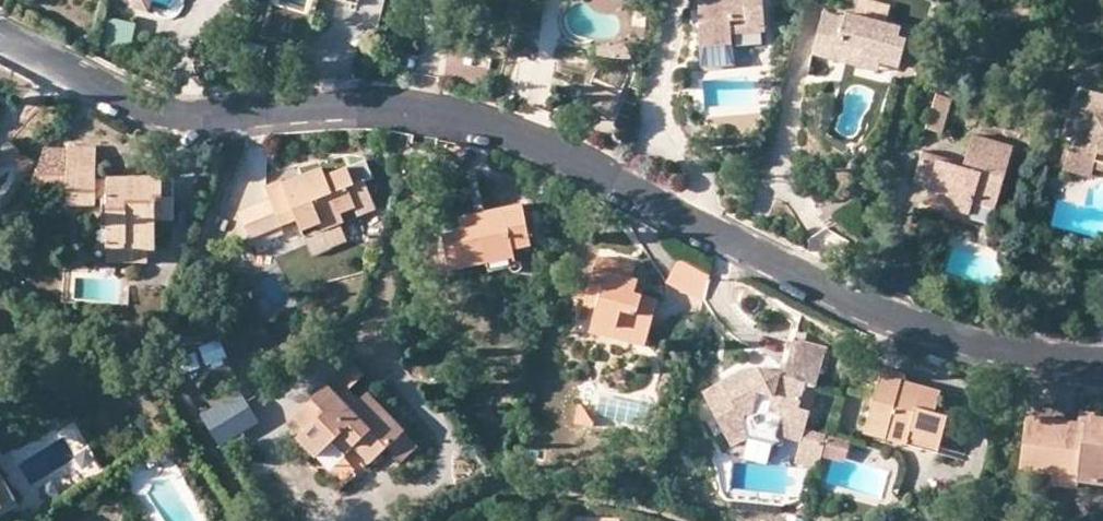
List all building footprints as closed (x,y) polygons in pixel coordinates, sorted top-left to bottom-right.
[(132,9),(149,16),(155,0),(135,0),(132,9)] [(306,13),(280,6),(272,4),(262,39),(306,51),(321,0),(309,0),(306,13)] [(355,7),(363,8),(365,0),(357,0),(355,7)] [(772,37),(770,0),(704,0),(707,52),(738,51),(737,39),(755,38),(772,37)] [(863,61),(882,66),(899,71),(908,41),(900,39),(903,29),(848,13),(845,20),(826,14),(815,50),(839,57),(842,47),(865,53),(863,61)] [(132,54),(138,25),(107,18),(101,48),(132,54)] [(756,49),(773,48),(772,37),(755,38),(756,49)] [(631,47),(603,52),(603,61),(605,62),(610,63),(616,65),(622,65),(627,64),(632,63),(631,47)] [(839,57),(815,50),(814,58),(879,76),(882,66),(863,61),(865,53),(842,47),(839,57)] [(738,51),(707,52),(708,70),(739,68),(738,51)] [(582,105),(613,118),(620,100),(589,87),(582,105)] [(1089,119),(1094,95),(1095,92),(1078,88),(1071,115),(1089,119)] [(1094,95),(1089,119),(1071,115),(1065,139),(1074,141),(1067,170),(1092,177),(1094,170),(1097,156),(1102,158),(1102,97),(1094,95)] [(928,130),(943,135),(951,100),(936,96),(928,130)] [(979,207),(1000,213),(1017,148),(980,138),(973,165),(971,171),(944,163),(945,159),(930,155),(921,188),(936,192),(933,207),(976,218),(979,207)] [(69,151),(46,151),(31,188),(69,188),(69,206),(96,206),(97,199),(102,199),(103,228),(108,228),(108,251),(156,250),(156,222),(172,221),(173,180),(96,177),(97,148),(70,148),(69,151)] [(1094,170),(1102,173),(1102,158),(1097,156),(1094,170)] [(971,171),(973,165),(945,159),(944,163),(971,171)] [(354,185),(347,169),(325,177),(322,169),(301,177),(305,188),(287,195),(283,185),(283,184),(281,180),(266,187),(271,200),(279,225),(296,220),(301,231),(320,222),(324,230),(344,223),(341,214),(356,208),(348,188),(354,185)] [(305,188),(301,177),(283,184),(283,185),(287,195),(305,188)] [(279,225),(271,200),(239,211),(248,235),(279,225)] [(469,258),(514,249),(529,246),(521,206),(459,219),(462,232),(444,237),(451,270),(470,266),(469,258)] [(320,222),(301,231),(304,238),(324,230),(320,222)] [(279,225),(248,235),(251,243),(281,231),(279,225)] [(469,258),(470,266),(488,263),(490,272),(509,268),(516,274),(521,271),(522,265),(516,259),(514,249),(469,258)] [(617,332),(615,340),(645,348),(656,301),(634,294),(638,281),(632,279),(619,276),(623,264),(598,258),(586,303),(598,308),(593,325),(617,332)] [(700,308),(707,277),(678,259),(662,286),(700,308)] [(619,276),(632,279),(635,268),(623,264),(619,276)] [(617,332),(593,325),(591,334),(615,340),(617,332)] [(817,474),(822,457),(846,463),(852,442),(827,436),(823,449),(802,444),(810,414),(798,411),(806,385),(818,388),(828,354),(797,345),(787,379),(759,371),(756,382),(743,383),(738,375),(703,394),(732,448),(750,439),(745,417),(767,412),(783,417),(777,437),(780,438),(773,463),(817,474)] [(342,433),(355,445),(371,462),(388,447),(401,460),(415,447),(375,403),(366,411),(357,404),(347,391),(363,376),(350,363),(294,415),(307,430),(299,438),(316,457),(332,442),(342,433)] [(910,432),(941,441),(947,418),(936,416),(941,394),(922,388),(919,396),(900,390),(901,383),(903,375),(883,370),(865,436),(886,442),(887,435),(908,441),(910,432)] [(756,382),(759,371),(738,375),(743,383),(756,382)] [(919,396),(922,388),(901,383),(900,390),(919,396)] [(366,411),(375,403),(367,394),(357,404),(366,411)] [(598,431),(583,413),(581,412),(578,432),(597,434),(598,431)] [(1091,419),(1095,420),(1080,413),(1080,425),(1090,426),(1091,419)] [(1102,487),(1102,421),(1095,420),(1091,419),(1090,426),(1080,425),(1026,419),(1021,470),(1053,474),(1078,477),(1078,484),(1102,487)] [(886,442),(937,455),(941,441),(910,432),(908,441),(887,435),(886,442)] [(342,433),(332,442),(344,455),(355,445),(342,433)] [(9,504),(12,509),(19,505),(0,473),(0,489),(9,504)] [(1078,477),(1053,474),(1052,488),(1076,492),(1078,484),(1078,477)] [(0,489),(0,509),(9,504),(0,489)] [(780,498),(725,489),(723,499),(778,509),(780,498)]
